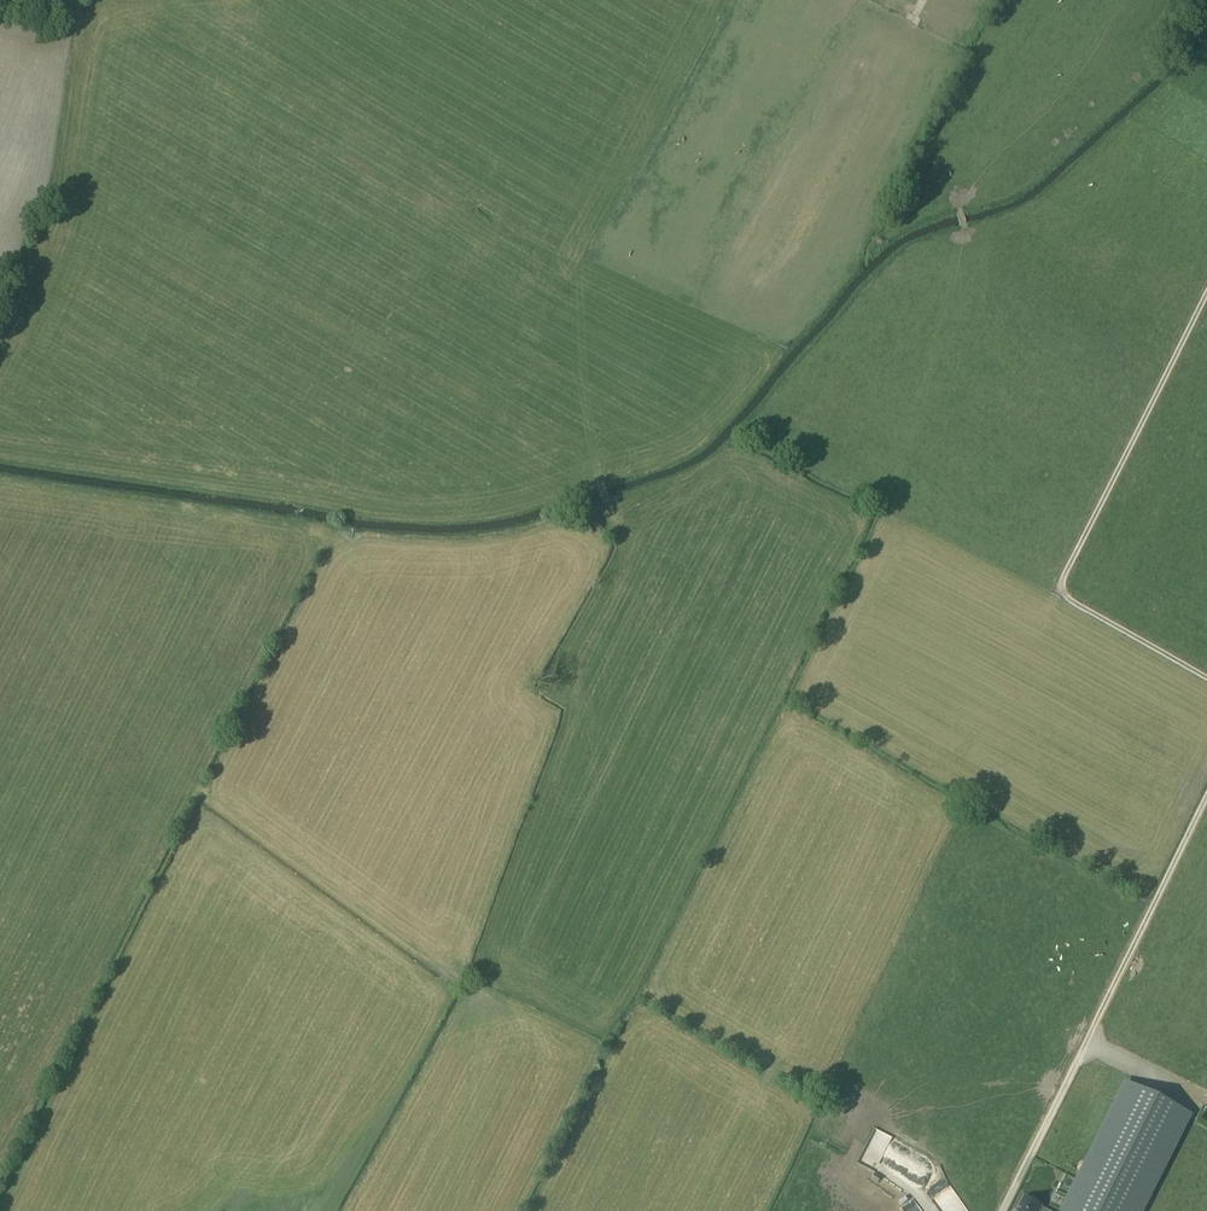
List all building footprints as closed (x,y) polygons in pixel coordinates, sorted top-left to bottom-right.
[(1188,1115),(1126,1084),(1063,1210),(1140,1210),(1188,1115)] [(1206,1130),(1206,1095),(1195,1125),(1206,1130)] [(858,1163),(873,1167),(883,1136),(868,1131),(858,1163)] [(1041,1207),(1023,1198),(1017,1210),(1039,1210),(1041,1207)]
